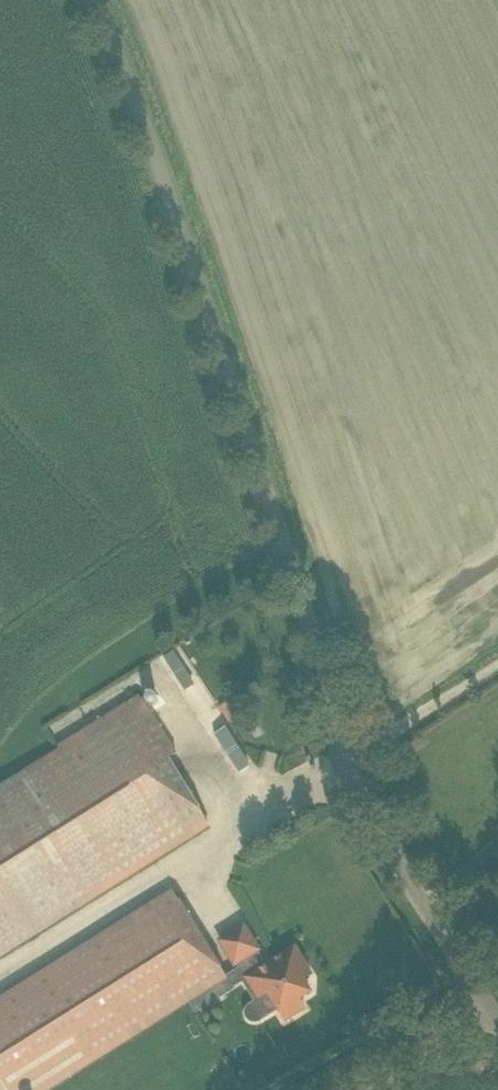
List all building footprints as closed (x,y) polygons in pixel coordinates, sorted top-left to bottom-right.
[(180,762),(144,703),(62,754),(66,760),(0,801),(0,965),(212,832),(172,767),(180,762)] [(211,707),(195,716),(207,736),(223,727),(211,707)] [(178,899),(0,1011),(0,1080),(6,1089),(50,1089),(190,1002),(197,1014),(224,997),(221,991),(231,985),(178,899)] [(214,938),(230,967),(259,951),(243,922),(214,938)] [(314,975),(295,944),(265,963),(262,959),(260,955),(239,968),(241,972),(248,983),(249,982),(269,1015),(278,1010),(286,1022),(306,1009),(300,1001),(312,994),(304,981),(314,975)]
